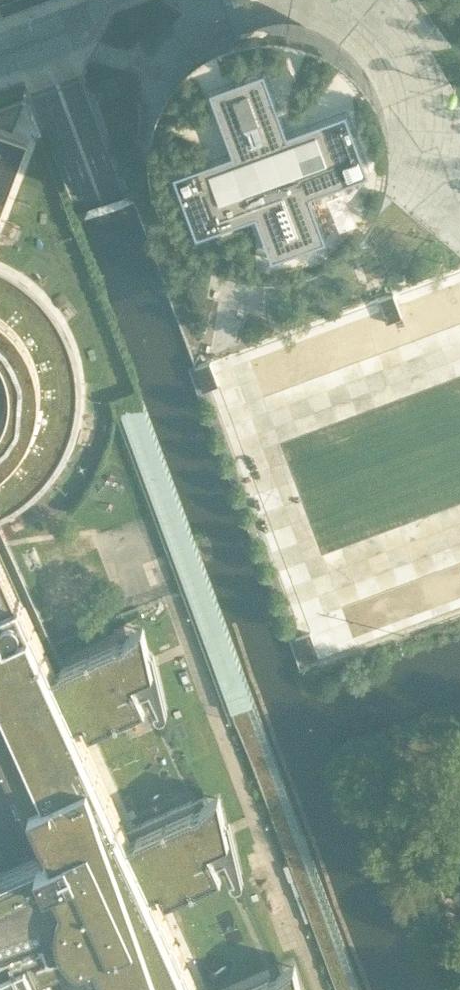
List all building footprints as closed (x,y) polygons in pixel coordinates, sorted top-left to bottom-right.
[(162,119),(162,123),(162,128),(163,132),(163,136),(164,140),(165,144),(165,148),(167,152),(168,156),(169,160),(171,164),(172,168),(174,172),(176,176),(178,179),(180,183),(182,186),(185,190),(187,193),(190,196),(193,200),(196,203),(199,206),(202,208),(205,211),(208,214),(211,216),(215,219),(218,221),(222,223),(226,225),(229,227),(233,229),(237,230),(241,232),(245,233),(249,235),(253,236),(257,237),(261,237),(265,238),(269,239),(274,239),(278,239),(282,239),(286,239),(290,239),(294,239),(299,238),(303,237),(307,237),(311,236),(315,235),(319,233),(323,232),(327,231),(331,229),(334,227),(338,225),(342,223),(345,221),(349,219),(352,216),(356,214),(359,211),(362,208),(365,206),(368,203),(371,200),(374,196),(376,193),(379,190),(381,186),(384,183),(386,179),(388,176),(390,172),(391,168),(393,164),(395,160),(396,156),(397,152),(398,148),(399,144),(400,140),(401,136),(401,132),(402,128),(402,123),(402,119),(402,115),(402,111),(401,107),(401,103),(400,98),(399,94),(398,90),(397,86),(396,82),(395,78),(393,74),(392,70),(390,67),(388,63),(386,59),(384,56),(381,52),(379,49),(376,45),(374,42),(371,39),(368,36),(365,33),(362,30),(359,27),(356,25),(352,22),(349,20),(345,17),(342,15),(338,13),(334,11),(331,10),(327,8),(323,6),(319,5),(315,4),(311,3),(307,2),(303,1),(299,0),(295,0),(269,0),(265,0),(261,1),(257,2),(253,3),(249,4),(245,5),(241,6),(237,8),(233,10),(229,11),(226,13),(222,15),(218,17),(215,20),(211,22),(208,25),(205,27),(202,30),(199,33),(196,36),(193,39),(190,42),(187,45),(185,49),(182,52),(180,56),(178,59),(176,63),(174,67),(172,70),(171,74),(169,78),(168,82),(167,86),(165,90),(164,94),(164,98),(163,103),(163,107),(162,111),(162,115),(162,119)] [(44,152),(32,183),(65,271),(65,273),(83,323),(82,327),(226,717),(230,715),(333,989),(355,989),(250,708),(459,630),(459,173),(204,267),(127,58),(65,80),(39,90),(23,96),(44,152)] [(31,134),(13,127),(24,98),(17,100),(0,107),(0,215),(31,134)] [(0,355),(4,361),(7,368),(9,375),(10,383),(11,389),(11,396),(10,402),(9,409),(7,415),(4,421),(1,428),(0,430),(0,514),(18,504),(24,499),(30,495),(41,484),(50,474),(58,461),(65,448),(68,440),(72,422),(75,404),(76,388),(75,371),(74,364),(72,358),(69,347),(65,338),(61,330),(57,322),(52,315),(47,307),(40,299),(30,290),(23,285),(16,280),(9,275),(0,270),(0,355)] [(47,965),(49,964),(60,959),(69,955),(85,948),(86,952),(104,989),(198,989),(153,889),(161,885),(166,897),(222,872),(217,859),(222,857),(233,882),(238,884),(242,882),(244,878),(230,816),(226,818),(220,790),(210,796),(202,804),(203,805),(194,809),(193,808),(129,837),(92,755),(77,720),(85,717),(90,729),(91,728),(92,728),(125,713),(138,707),(145,704),(146,704),(147,703),(141,691),(145,689),(149,696),(156,712),(158,714),(160,715),(162,715),(164,715),(166,714),(167,712),(168,710),(168,708),(159,670),(158,666),(156,655),(154,648),(150,650),(144,622),(139,625),(134,628),(130,631),(130,632),(126,635),(127,637),(118,641),(117,640),(63,664),(53,668),(21,596),(18,597),(0,558),(0,744),(36,825),(38,824),(48,845),(40,849),(22,857),(5,865),(2,866),(0,862),(0,989),(58,989),(47,965)] [(306,985),(302,987),(296,958),(286,964),(278,972),(279,974),(270,978),(269,977),(240,989),(307,989),(306,985)]
